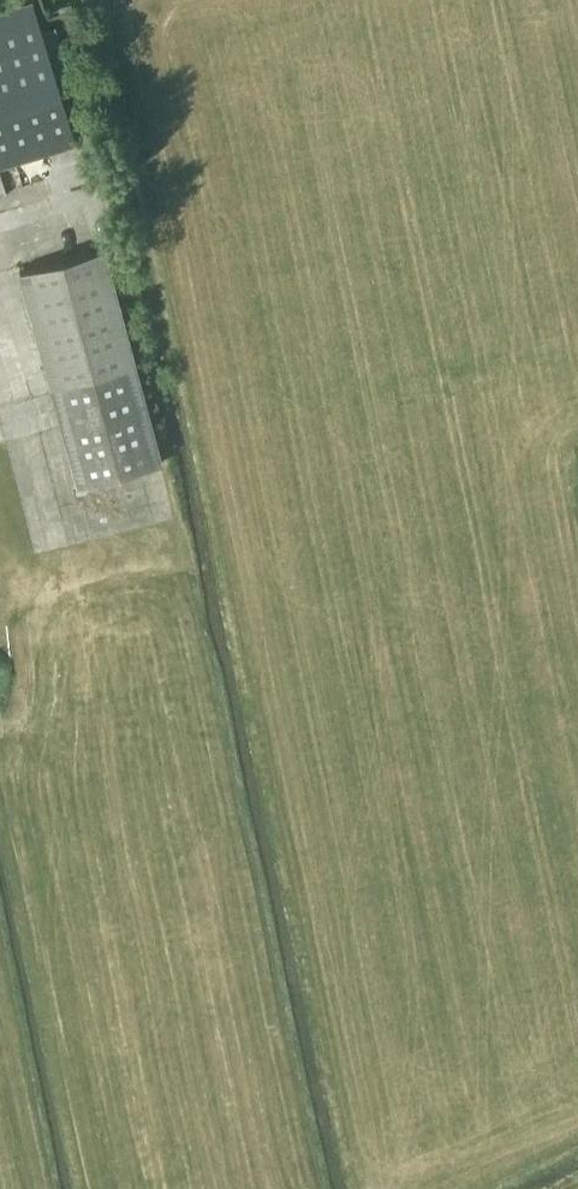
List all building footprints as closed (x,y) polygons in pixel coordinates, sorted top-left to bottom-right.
[(0,9),(0,163),(75,140),(55,75),(69,71),(55,25),(41,30),(32,0),(31,0),(0,9)] [(104,247),(18,270),(76,483),(162,460),(104,247)]
